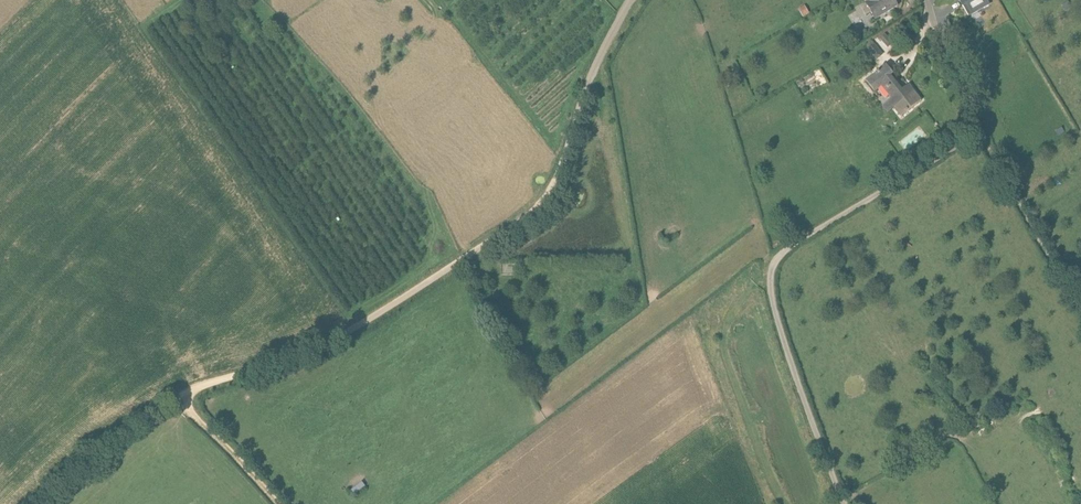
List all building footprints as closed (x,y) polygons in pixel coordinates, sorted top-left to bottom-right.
[(868,2),(866,4),(875,19),(898,6),(894,0),(867,0),(868,2)] [(986,0),(959,0),(963,7),(968,16),(977,12),(989,5),(986,0)] [(855,30),(849,34),(854,43),(861,39),(855,30)] [(877,59),(882,55),(875,46),(870,50),(877,59)] [(901,91),(893,82),(889,77),(893,74),(886,66),(866,82),(875,93),(882,87),(888,94),(891,99),(889,101),(901,117),(922,101),(909,85),(901,91)]
